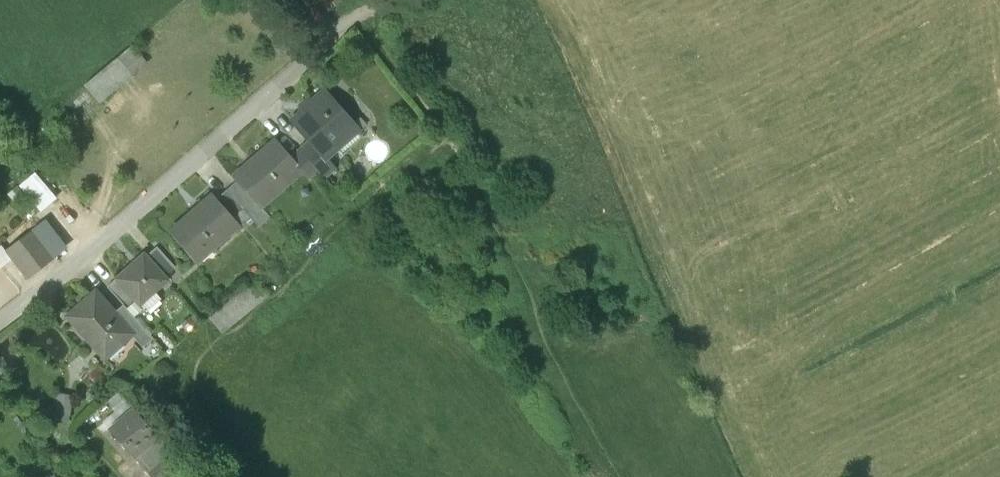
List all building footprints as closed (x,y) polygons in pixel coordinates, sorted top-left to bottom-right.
[(327,9),(337,0),(319,0),(327,9)] [(83,80),(99,100),(149,59),(133,40),(83,80)] [(359,127),(322,86),(309,98),(306,95),(300,100),(299,108),(300,110),(290,118),(308,139),(324,158),(325,157),(337,146),(334,142),(353,125),(357,129),(359,127)] [(261,151),(259,149),(231,174),(235,179),(259,206),(287,181),(280,174),(295,161),(289,155),(275,139),(261,151)] [(324,158),(308,139),(298,147),(316,168),(323,175),(333,166),(325,157),(324,158)] [(316,168),(298,147),(289,155),(295,161),(301,169),(300,170),(306,177),(316,168)] [(301,169),(295,161),(280,174),(287,181),(300,170),(301,169)] [(35,167),(19,182),(42,208),(59,193),(35,167)] [(259,206),(235,179),(226,187),(243,207),(259,225),(269,217),(259,206)] [(243,207),(226,187),(215,196),(232,216),(243,207)] [(212,193),(170,230),(189,253),(203,241),(210,248),(238,223),(232,216),(215,196),(212,193)] [(32,229),(7,247),(27,275),(54,254),(32,229)] [(11,255),(3,242),(0,244),(0,262),(11,255)] [(172,265),(155,246),(146,254),(163,273),(172,265)] [(163,273),(146,254),(133,265),(131,263),(115,276),(133,297),(135,298),(149,285),(153,290),(167,277),(163,273)] [(133,297),(115,276),(107,283),(124,301),(126,303),(133,297)] [(113,311),(95,290),(67,315),(104,356),(130,333),(132,331),(113,311)] [(126,303),(124,301),(113,311),(132,331),(130,333),(142,345),(153,334),(126,303)] [(59,395),(52,411),(62,415),(69,399),(59,395)] [(170,448),(134,407),(111,428),(133,453),(134,451),(148,467),(170,448)] [(147,468),(154,476),(172,476),(173,476),(170,474),(183,463),(170,448),(148,467),(147,468)]
